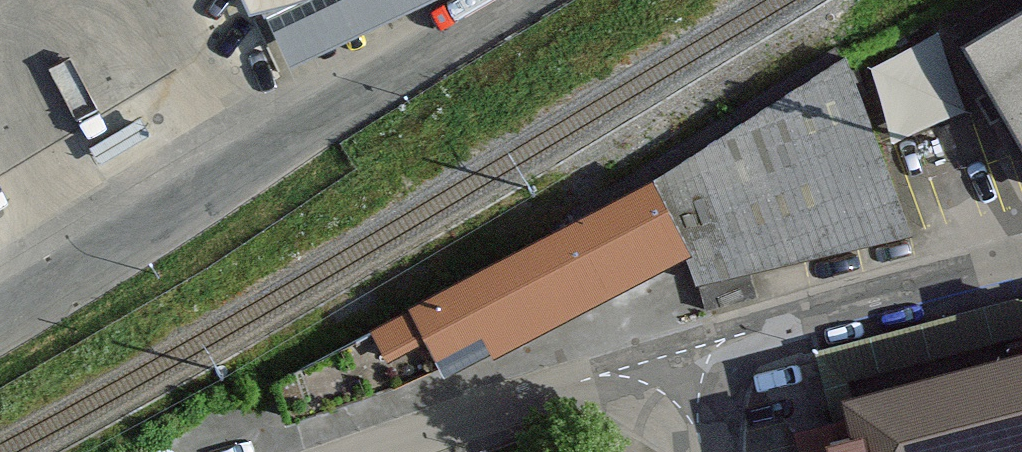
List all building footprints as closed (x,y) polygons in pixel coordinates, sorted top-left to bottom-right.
[(270,31),(336,0),(255,0),(270,31)] [(954,29),(1021,145),(1021,0),(1005,0),(954,29)] [(846,51),(653,177),(696,271),(905,223),(846,51)] [(644,179),(365,323),(378,349),(421,327),(440,364),(677,243),(644,179)] [(852,402),(846,380),(1021,335),(1021,312),(1020,302),(818,355),(840,443),(832,445),(834,451),(1021,451),(1021,358),(852,402)]
